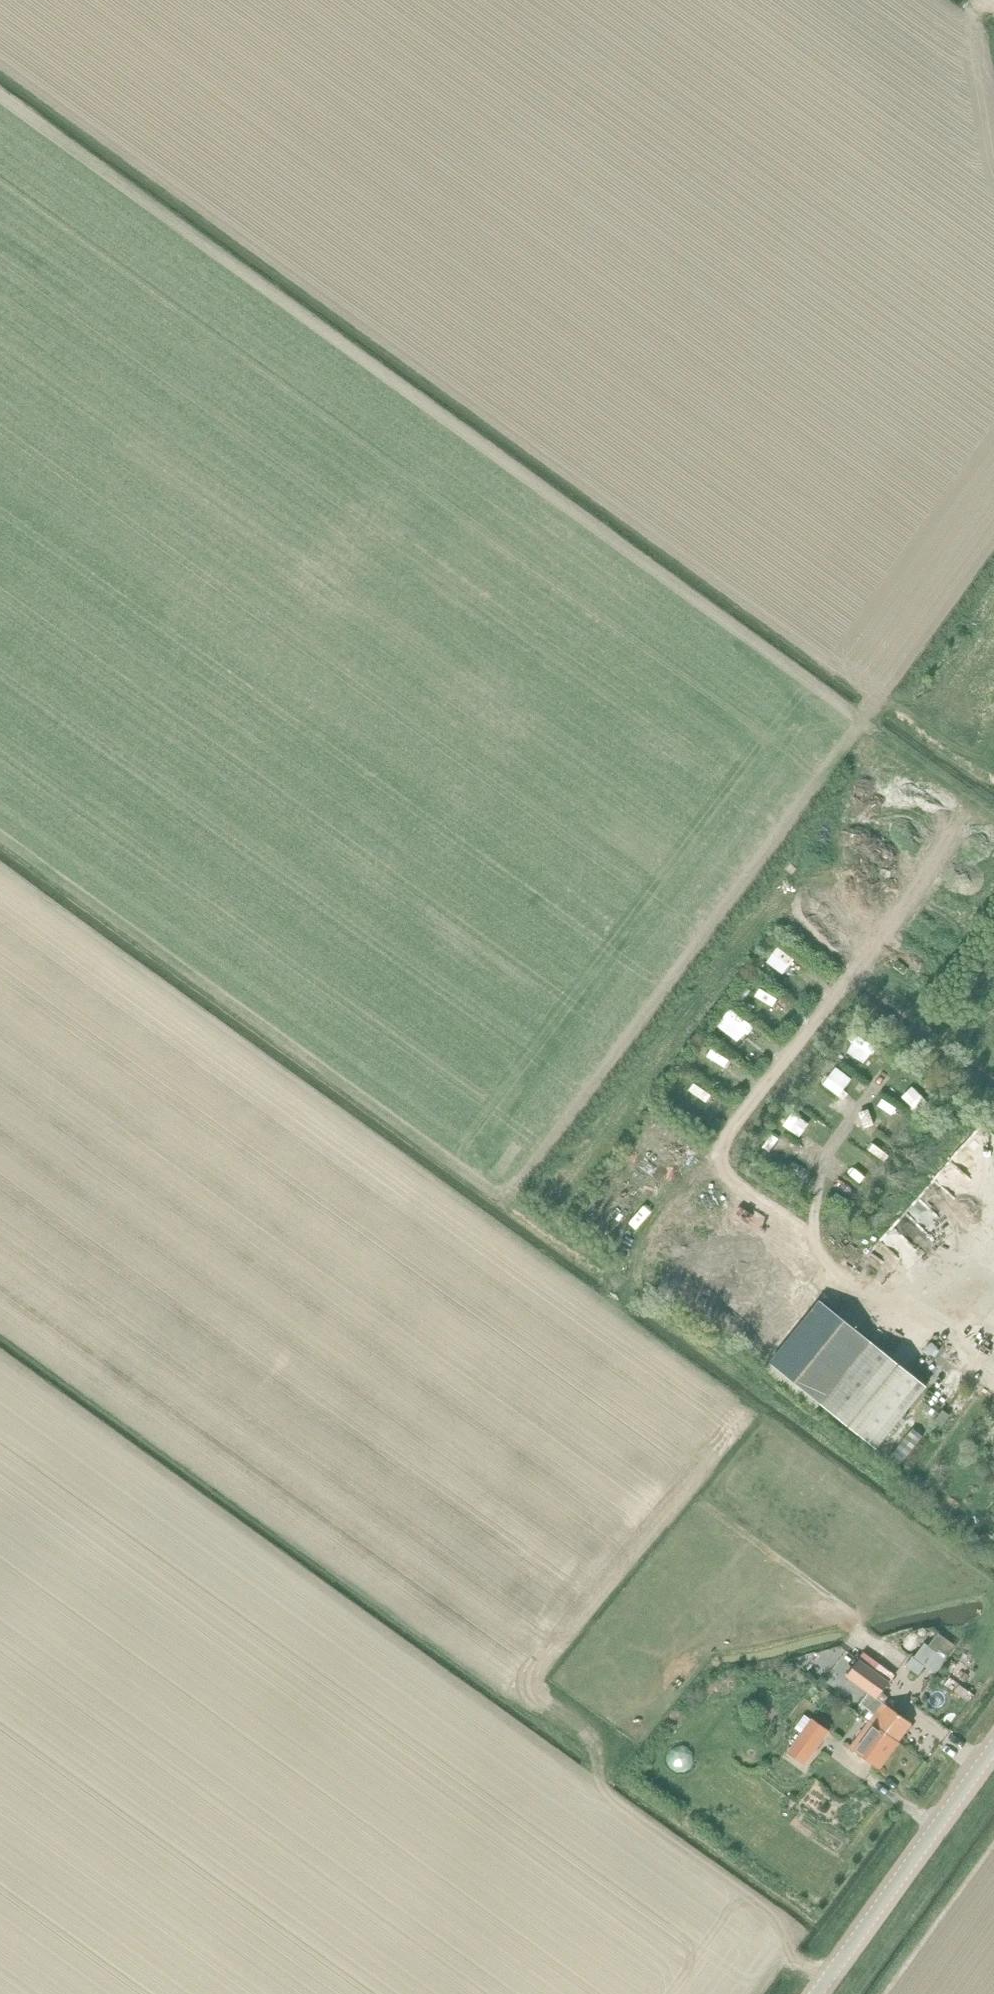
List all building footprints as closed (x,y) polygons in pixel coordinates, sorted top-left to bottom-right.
[(821,1302),(765,1370),(815,1410),(820,1404),(877,1449),(927,1387),(821,1302)] [(923,1642),(911,1658),(933,1673),(953,1646),(936,1634),(927,1646),(923,1642)] [(860,1661),(848,1678),(878,1700),(890,1683),(860,1661)] [(968,1675),(964,1672),(959,1679),(964,1682),(968,1675)] [(968,1691),(958,1684),(953,1691),(963,1698),(968,1691)] [(870,1695),(861,1706),(876,1717),(871,1724),(899,1744),(912,1726),(885,1706),(870,1695)] [(800,1737),(789,1752),(806,1764),(817,1749),(829,1732),(813,1720),(812,1721),(800,1737)] [(899,1744),(871,1724),(851,1750),(876,1768),(882,1760),(885,1763),(899,1744)]
